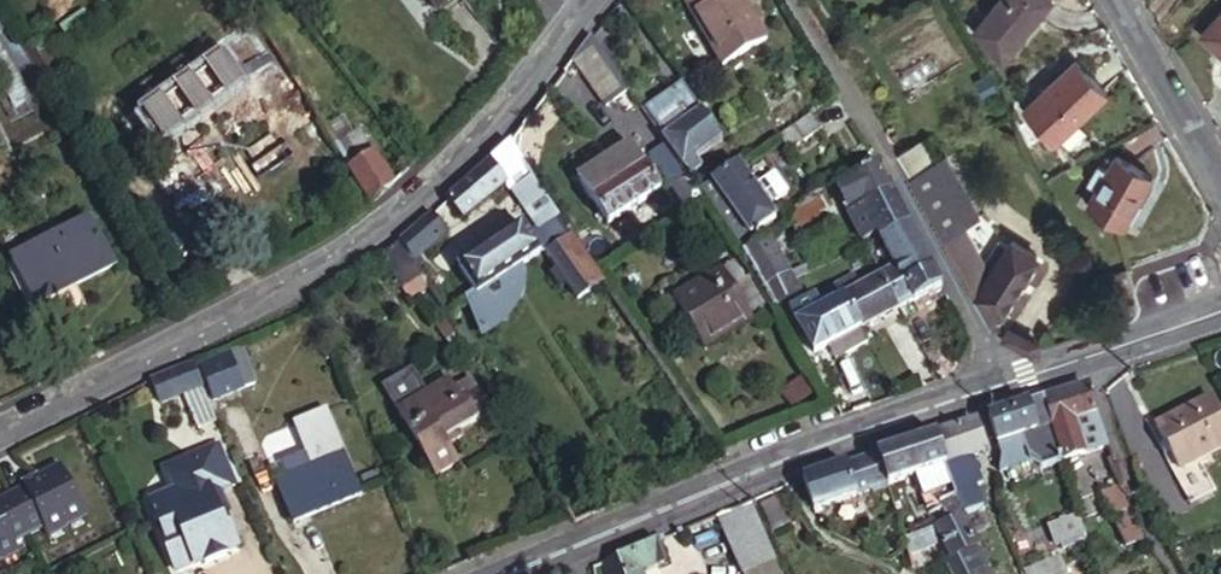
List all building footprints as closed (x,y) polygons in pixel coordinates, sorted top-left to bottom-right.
[(746,0),(688,0),(723,56),(764,29),(746,0)] [(988,8),(1022,34),(1038,13),(1048,0),(995,0),(988,8)] [(1003,57),(1022,34),(988,8),(974,26),(1003,57)] [(1203,30),(1220,44),(1220,9),(1203,30)] [(28,36),(34,46),(50,37),(44,27),(28,36)] [(269,56),(273,53),(256,28),(246,36),(244,32),(220,49),(226,58),(232,55),(250,83),(275,65),(269,56)] [(0,31),(0,54),(2,57),(0,57),(0,62),(23,103),(39,93),(3,29),(0,31)] [(604,44),(595,30),(575,55),(605,101),(630,84),(626,79),(604,44)] [(616,37),(604,44),(626,79),(637,71),(629,58),(630,57),(616,37)] [(279,62),(273,53),(269,56),(275,65),(279,62)] [(1079,54),(1066,66),(1029,100),(1060,133),(1109,86),(1079,54)] [(232,55),(226,58),(196,81),(192,76),(183,82),(186,87),(151,113),(149,114),(154,121),(151,124),(161,138),(165,136),(169,143),(250,83),(232,55)] [(993,92),(985,76),(975,82),(983,98),(993,92)] [(158,150),(169,143),(165,136),(161,138),(151,124),(154,121),(149,114),(151,113),(143,102),(131,111),(139,123),(133,127),(143,141),(149,137),(158,150)] [(719,134),(699,105),(661,130),(680,160),(695,150),(719,134)] [(822,122),(813,108),(780,130),(790,144),(822,122)] [(526,119),(513,135),(525,152),(540,141),(526,119)] [(375,197),(398,177),(368,130),(343,146),(375,197)] [(652,173),(623,131),(568,166),(598,210),(652,173)] [(509,140),(454,192),(467,212),(511,183),(516,191),(541,176),(525,152),(513,135),(509,140)] [(944,148),(909,167),(944,231),(966,219),(980,212),(944,148)] [(702,161),(695,150),(680,160),(688,171),(702,161)] [(1125,220),(1137,200),(1154,172),(1119,150),(1109,165),(1103,162),(1092,179),(1098,182),(1089,197),(1125,220)] [(848,206),(895,182),(881,155),(878,156),(834,179),(848,206)] [(735,159),(698,185),(703,194),(732,237),(744,229),(746,232),(772,214),(735,159)] [(877,225),(908,206),(895,182),(848,206),(862,233),(877,225)] [(945,277),(908,206),(877,225),(898,264),(887,272),(902,300),(945,277)] [(435,209),(403,236),(421,264),(426,260),(422,252),(447,229),(435,209)] [(770,230),(780,249),(798,238),(794,232),(790,233),(786,225),(792,220),(789,214),(770,230)] [(537,229),(531,220),(464,262),(482,291),(550,248),(583,296),(605,282),(560,215),(537,229)] [(113,264),(93,219),(17,256),(38,300),(113,264)] [(944,231),(995,323),(1043,259),(1019,241),(995,272),(966,219),(944,231)] [(749,242),(740,249),(752,267),(780,249),(770,230),(749,242)] [(403,236),(383,253),(402,284),(424,270),(421,264),(403,236)] [(780,249),(752,267),(765,286),(792,270),(789,264),(780,249)] [(735,255),(724,262),(753,306),(766,296),(752,274),(749,276),(735,255)] [(795,275),(802,270),(796,260),(789,264),(792,270),(795,275)] [(753,306),(724,262),(679,291),(711,340),(756,311),(753,306)] [(846,294),(870,280),(863,267),(838,281),(846,294)] [(765,286),(776,302),(801,287),(795,275),(792,270),(765,286)] [(902,300),(887,272),(870,280),(846,294),(862,320),(863,321),(902,300)] [(801,319),(830,303),(820,286),(805,293),(791,302),(801,319)] [(440,296),(445,305),(454,298),(448,291),(440,296)] [(830,339),(863,321),(862,320),(846,294),(830,303),(801,319),(816,347),(830,339)] [(839,353),(872,336),(863,321),(830,339),(839,353)] [(261,380),(247,347),(207,365),(221,398),(261,380)] [(434,386),(430,377),(419,358),(419,357),(387,376),(404,404),(434,386)] [(199,361),(158,379),(166,399),(190,389),(206,423),(222,416),(199,361)] [(434,386),(453,374),(448,366),(430,377),(434,386)] [(482,385),(481,385),(466,394),(461,385),(454,374),(453,374),(434,386),(404,404),(432,450),(455,437),(464,432),(461,425),(494,405),(482,385)] [(466,394),(481,385),(476,375),(461,385),(466,394)] [(1107,443),(1088,382),(1046,396),(1056,424),(1065,457),(1107,443)] [(1220,432),(1220,413),(1207,384),(1152,409),(1173,455),(1220,432)] [(1046,396),(989,415),(998,442),(1022,434),(1056,424),(1046,396)] [(364,491),(330,404),(298,416),(315,462),(280,476),(298,517),(364,491)] [(982,451),(974,421),(934,434),(945,464),(953,484),(958,494),(966,510),(986,502),(977,482),(982,481),(971,455),(982,451)] [(1056,424),(1022,434),(1029,459),(1041,465),(1065,457),(1056,424)] [(934,434),(877,453),(886,483),(912,475),(945,464),(934,434)] [(466,455),(455,437),(432,450),(443,468),(466,455)] [(225,546),(240,540),(223,499),(218,487),(236,479),(220,440),(189,453),(175,482),(152,492),(156,500),(153,502),(157,512),(160,510),(164,519),(160,521),(179,564),(206,553),(207,556),(226,548),(225,546)] [(189,453),(166,463),(175,482),(189,453)] [(877,453),(802,479),(812,507),(886,483),(877,453)] [(3,554),(5,558),(23,548),(18,538),(49,522),(54,531),(72,523),(70,520),(90,509),(65,460),(45,470),(46,473),(30,482),(13,490),(0,497),(0,556),(3,554)] [(953,484),(945,464),(912,475),(921,497),(953,484)] [(46,473),(45,470),(43,468),(26,476),(30,482),(46,473)] [(1130,496),(1125,483),(1102,491),(1122,547),(1141,541),(1126,498),(1130,496)] [(966,510),(958,494),(942,502),(951,520),(964,513),(967,513),(966,510)] [(765,534),(748,500),(745,501),(714,514),(733,551),(765,534)] [(902,535),(909,556),(945,540),(953,558),(979,546),(964,513),(951,520),(933,527),(902,535)] [(1077,514),(1047,525),(1056,546),(1085,535),(1077,514)] [(874,533),(855,545),(864,547),(874,550),(884,553),(888,542),(874,533)] [(775,552),(765,534),(733,551),(742,569),(775,552)] [(601,562),(606,573),(639,573),(667,561),(658,537),(601,562)] [(979,546),(953,558),(945,561),(951,573),(992,573),(979,546)] [(775,552),(742,569),(745,573),(781,573),(785,572),(775,552)] [(1064,554),(1031,570),(1033,573),(1073,573),(1064,554)]
